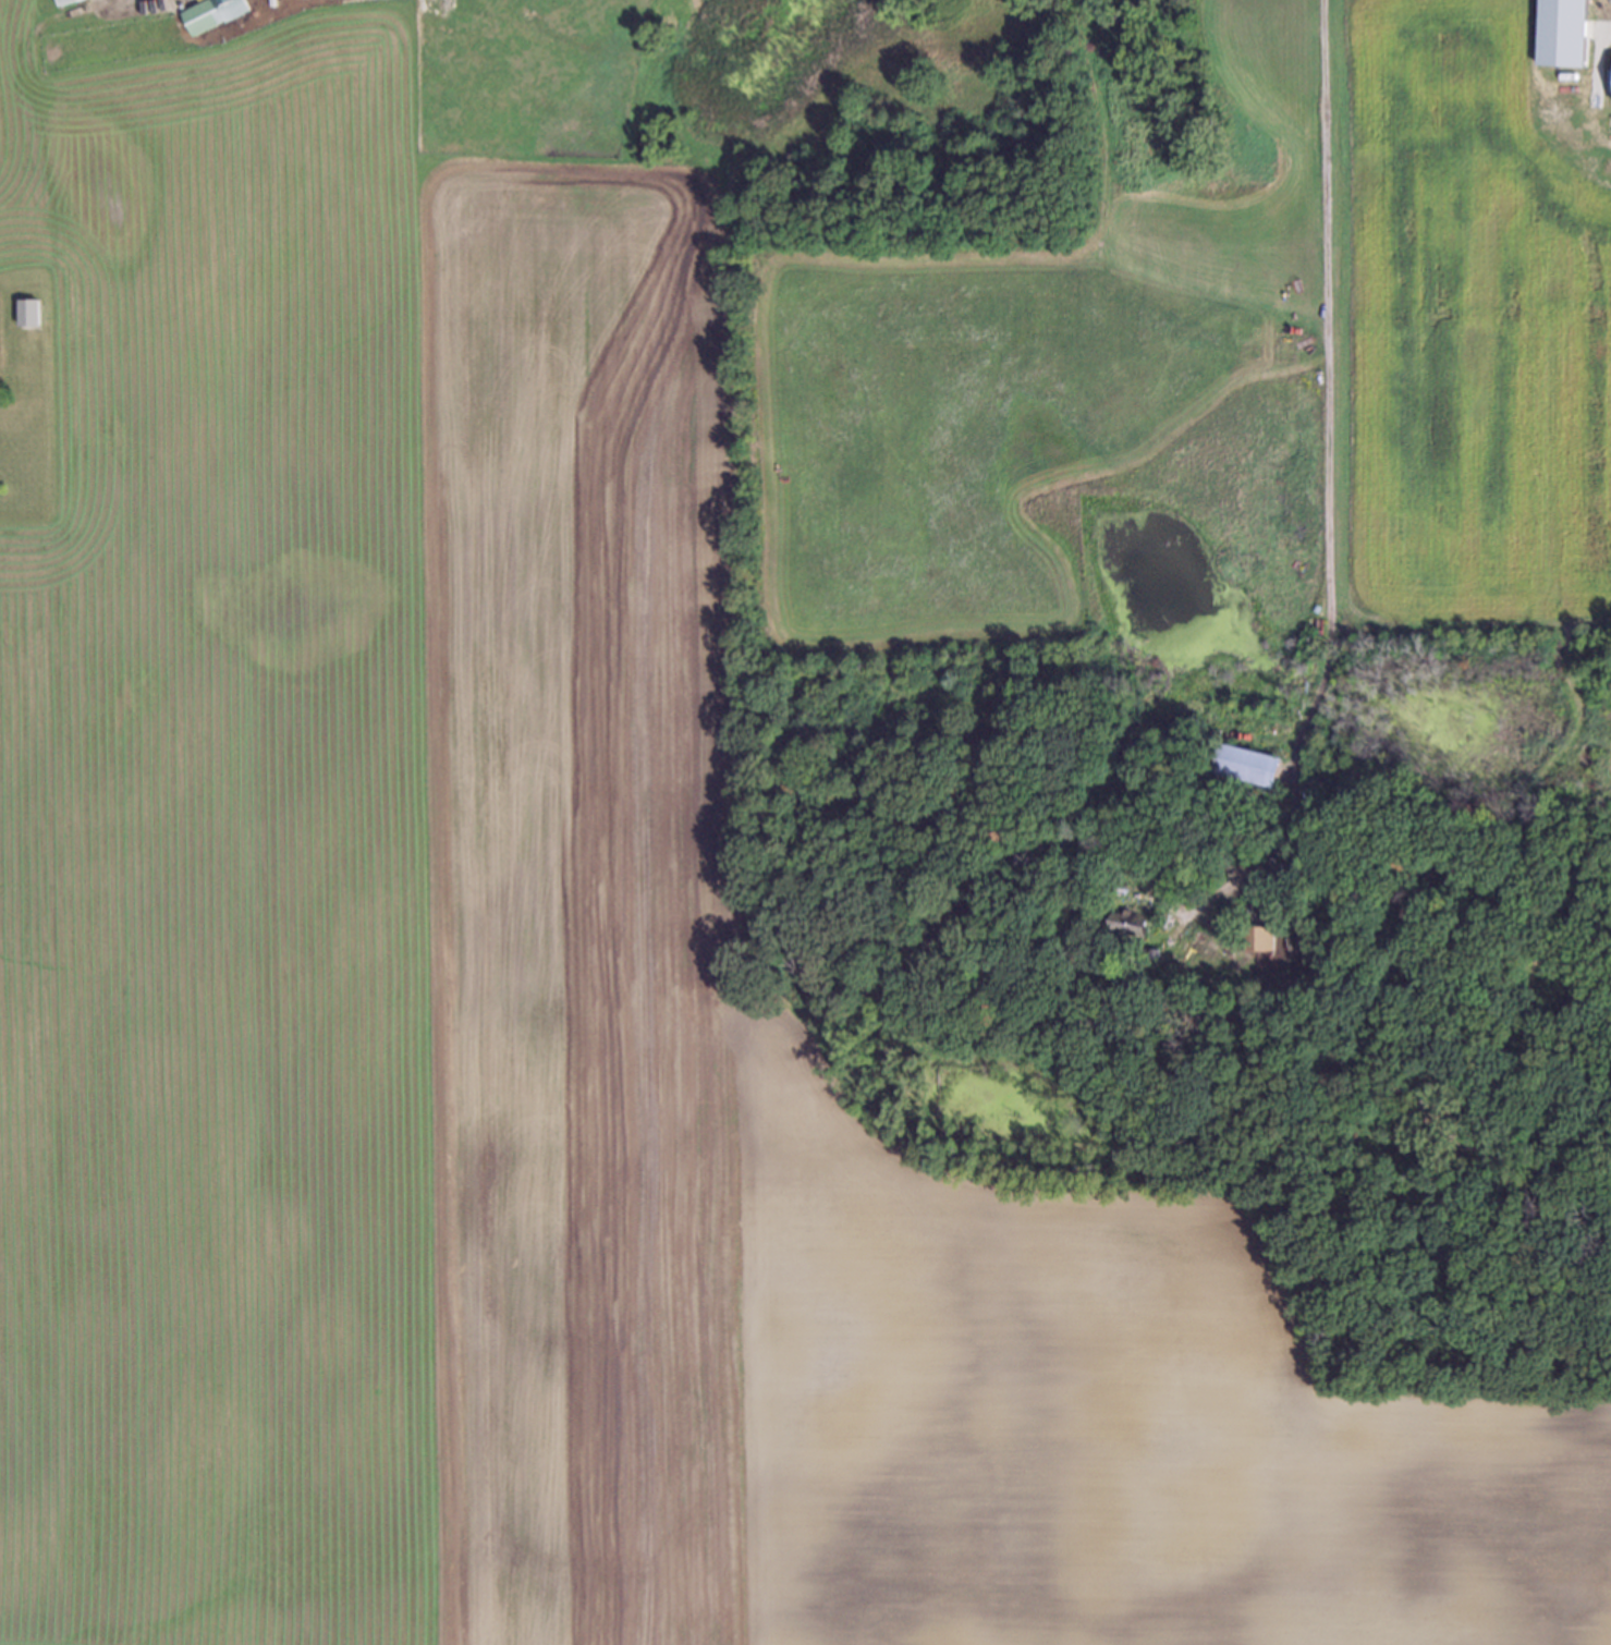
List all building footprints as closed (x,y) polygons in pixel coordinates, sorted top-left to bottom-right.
[(183,11),(206,0),(244,0),(247,8),(193,32),(183,11)] [(17,296),(37,295),(37,321),(17,321),(17,296)] [(1285,758),(1278,791),(1217,771),(1224,742),(1285,758)] [(1102,898),(1101,905),(1093,904),(1093,897),(1102,898)] [(1143,934),(1110,931),(1112,912),(1144,915),(1143,934)] [(1245,925),(1272,926),(1272,950),(1245,950),(1245,925)] [(1146,964),(1147,948),(1155,949),(1154,965),(1146,964)]
